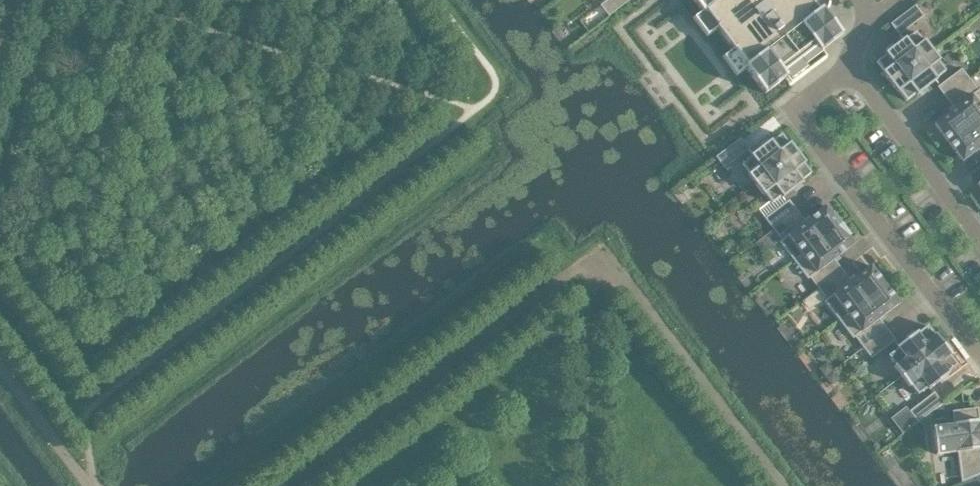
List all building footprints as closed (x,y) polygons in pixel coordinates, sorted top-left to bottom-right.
[(628,0),(605,0),(599,4),(608,15),(628,0)] [(841,33),(821,7),(821,8),(820,7),(815,0),(693,0),(701,10),(692,17),(706,35),(715,29),(730,49),(722,55),(736,74),(745,68),(763,92),(764,92),(764,93),(784,77),(790,84),(826,57),(821,50),(841,34),(840,34),(841,33)] [(898,34),(923,15),(915,4),(890,22),(898,34)] [(889,81),(931,50),(923,39),(922,41),(915,31),(905,38),(904,37),(884,52),(885,54),(876,61),(883,70),(881,71),(889,81)] [(939,60),(931,50),(889,81),(897,92),(898,90),(905,100),(915,93),(916,94),(936,79),(935,77),(945,70),(937,61),(939,60)] [(937,86),(945,97),(969,78),(961,67),(937,86)] [(977,89),(969,78),(945,97),(953,107),(933,123),(947,142),(979,117),(979,89),(979,88),(977,89)] [(962,161),(979,147),(979,117),(947,142),(962,161)] [(741,163),(748,173),(747,174),(755,184),(796,152),(789,142),(787,143),(780,133),(771,140),(770,139),(749,155),(751,156),(741,163)] [(723,167),(748,148),(740,137),(715,156),(723,167)] [(804,162),(796,152),(755,184),(762,194),(764,193),(771,202),(780,195),(781,196),(802,181),(801,179),(810,172),(803,163),(804,162)] [(788,199),(764,217),(772,228),(796,210),(788,199)] [(805,220),(796,210),(772,228),(780,239),(779,240),(793,259),(841,223),(832,211),(831,212),(825,205),(805,220)] [(850,235),(841,223),(793,259),(807,278),(809,277),(818,287),(842,269),(834,258),(854,243),(848,236),(850,235)] [(826,298),(824,299),(838,318),(884,283),(870,265),(850,280),(842,269),(818,287),(826,298)] [(854,336),(862,346),(887,328),(878,317),(898,302),(898,301),(884,283),(838,318),(853,337),(854,336)] [(896,347),(887,355),(894,364),(893,365),(900,375),(942,343),(935,333),(933,334),(926,325),(917,332),(916,331),(895,346),(896,347)] [(887,328),(862,346),(862,347),(871,357),(895,339),(887,328)] [(950,354),(942,343),(900,375),(908,385),(909,384),(917,394),(926,387),(927,388),(947,373),(946,371),(956,364),(949,355),(950,354)] [(933,391),(909,410),(917,421),(942,402),(933,391)] [(932,426),(936,454),(956,451),(957,451),(961,481),(979,474),(979,420),(979,419),(977,407),(952,410),(953,423),(952,423),(932,426)]
